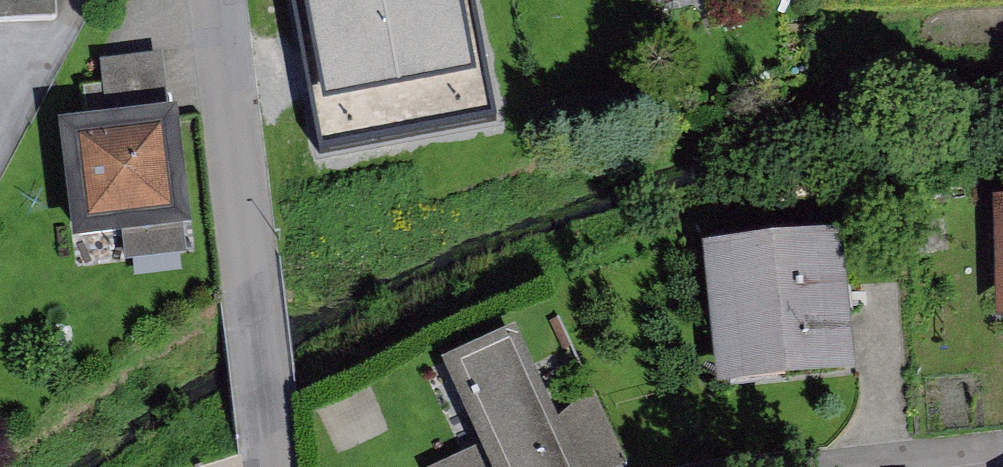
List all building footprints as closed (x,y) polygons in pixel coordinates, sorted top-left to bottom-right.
[(66,14),(65,0),(0,0),(0,17),(66,14)] [(335,153),(510,120),(488,0),(306,0),(335,153)] [(669,11),(704,0),(666,0),(669,11)] [(191,251),(170,51),(111,57),(117,113),(67,119),(80,238),(130,233),(132,257),(191,251)] [(845,233),(713,246),(727,387),(859,374),(845,233)] [(519,328),(446,362),(485,445),(495,466),(583,466),(562,422),(519,328)] [(583,466),(620,466),(633,461),(599,388),(562,422),(583,466)] [(485,445),(437,466),(495,466),(485,445)]
